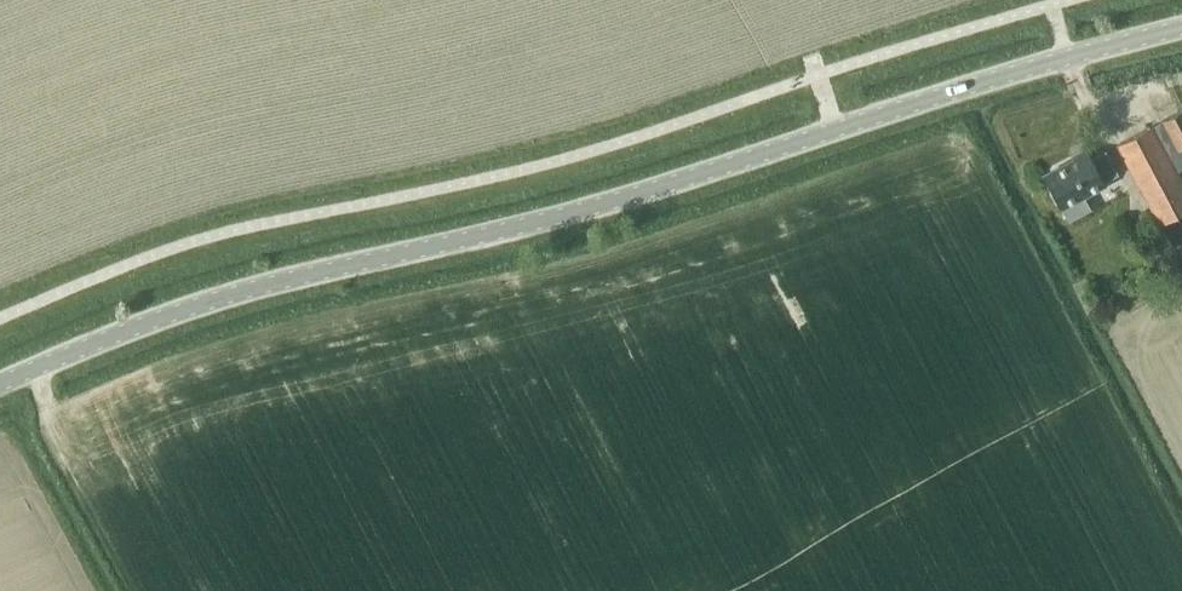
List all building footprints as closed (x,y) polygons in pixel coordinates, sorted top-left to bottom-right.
[(1115,144),(1158,224),(1181,211),(1181,108),(1115,144)] [(1117,174),(1105,153),(1088,161),(1084,154),(1044,176),(1068,220),(1090,208),(1083,197),(1104,186),(1101,182),(1117,174)]
